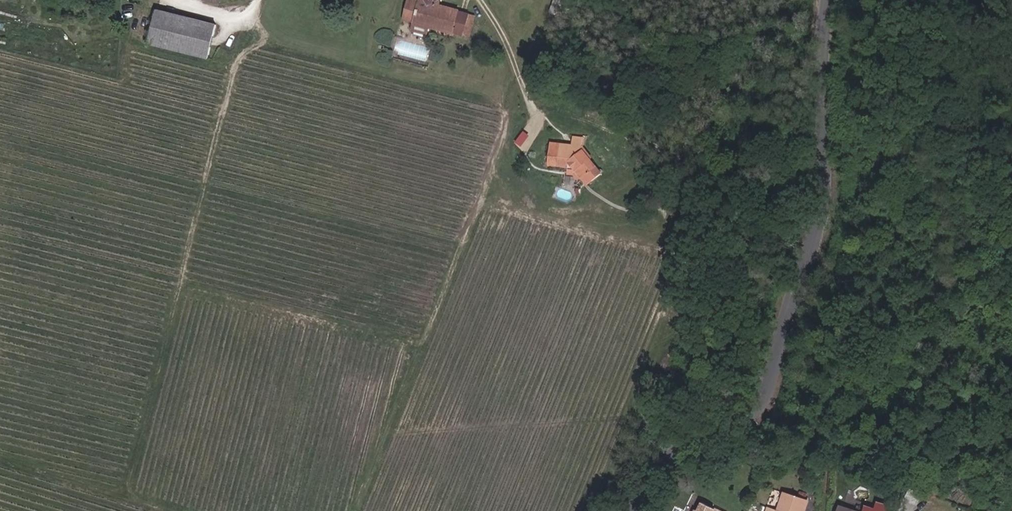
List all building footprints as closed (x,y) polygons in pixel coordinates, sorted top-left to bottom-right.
[(466,22),(437,13),(442,0),(421,0),(418,7),(409,4),(404,26),(412,28),(427,34),(449,42),(451,42),(458,45),(461,46),(469,23),(466,22)] [(150,48),(208,61),(217,29),(159,13),(150,48)] [(427,34),(412,28),(408,37),(424,42),(427,34)] [(563,136),(562,153),(581,155),(581,161),(592,161),(603,178),(616,167),(605,153),(607,150),(597,139),(563,136)] [(785,490),(779,508),(781,509),(780,510),(802,510),(807,499),(785,490)] [(835,501),(834,510),(877,510),(869,510),(869,504),(835,501)]
